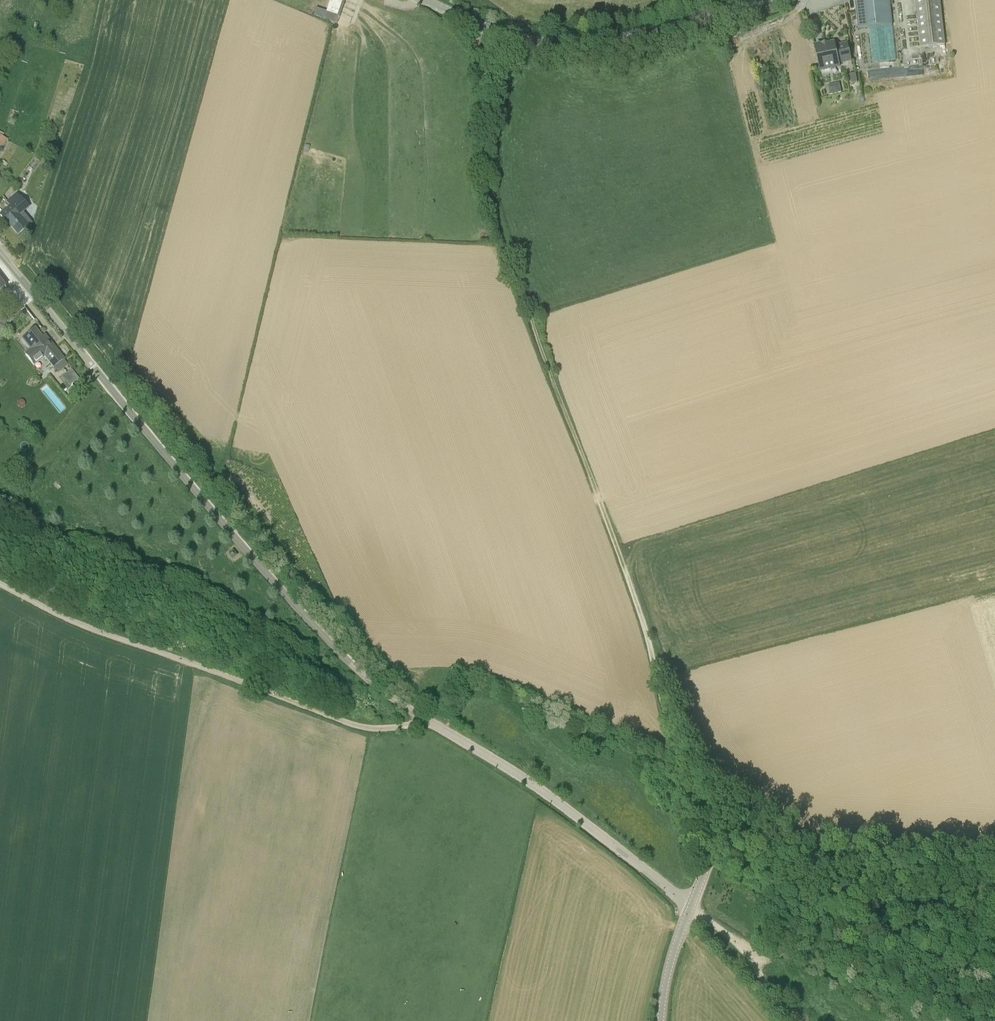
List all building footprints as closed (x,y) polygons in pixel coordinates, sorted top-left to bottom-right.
[(344,0),(331,0),(328,11),(317,7),(315,15),(338,22),(344,0)] [(892,25),(890,0),(865,0),(868,27),(892,25)] [(921,47),(945,45),(940,0),(915,0),(921,47)] [(834,43),(825,45),(815,47),(821,71),(840,67),(839,64),(848,62),(844,45),(835,46),(834,43)] [(858,83),(856,74),(850,75),(852,84),(858,83)] [(839,83),(828,86),(830,95),(842,93),(839,83)] [(31,222),(22,211),(28,207),(17,194),(7,202),(11,207),(0,215),(4,220),(5,220),(18,235),(28,226),(27,225),(31,222)] [(11,295),(0,282),(0,304),(11,295)] [(0,321),(0,323),(7,328),(14,318),(6,313),(0,321)] [(46,342),(35,329),(22,339),(31,350),(25,354),(34,365),(44,357),(53,368),(54,367),(58,372),(67,365),(63,360),(64,359),(52,345),(50,346),(47,342),(46,342)] [(59,373),(70,385),(79,376),(67,365),(59,373)] [(228,555),(232,559),(236,556),(232,551),(228,555)]
